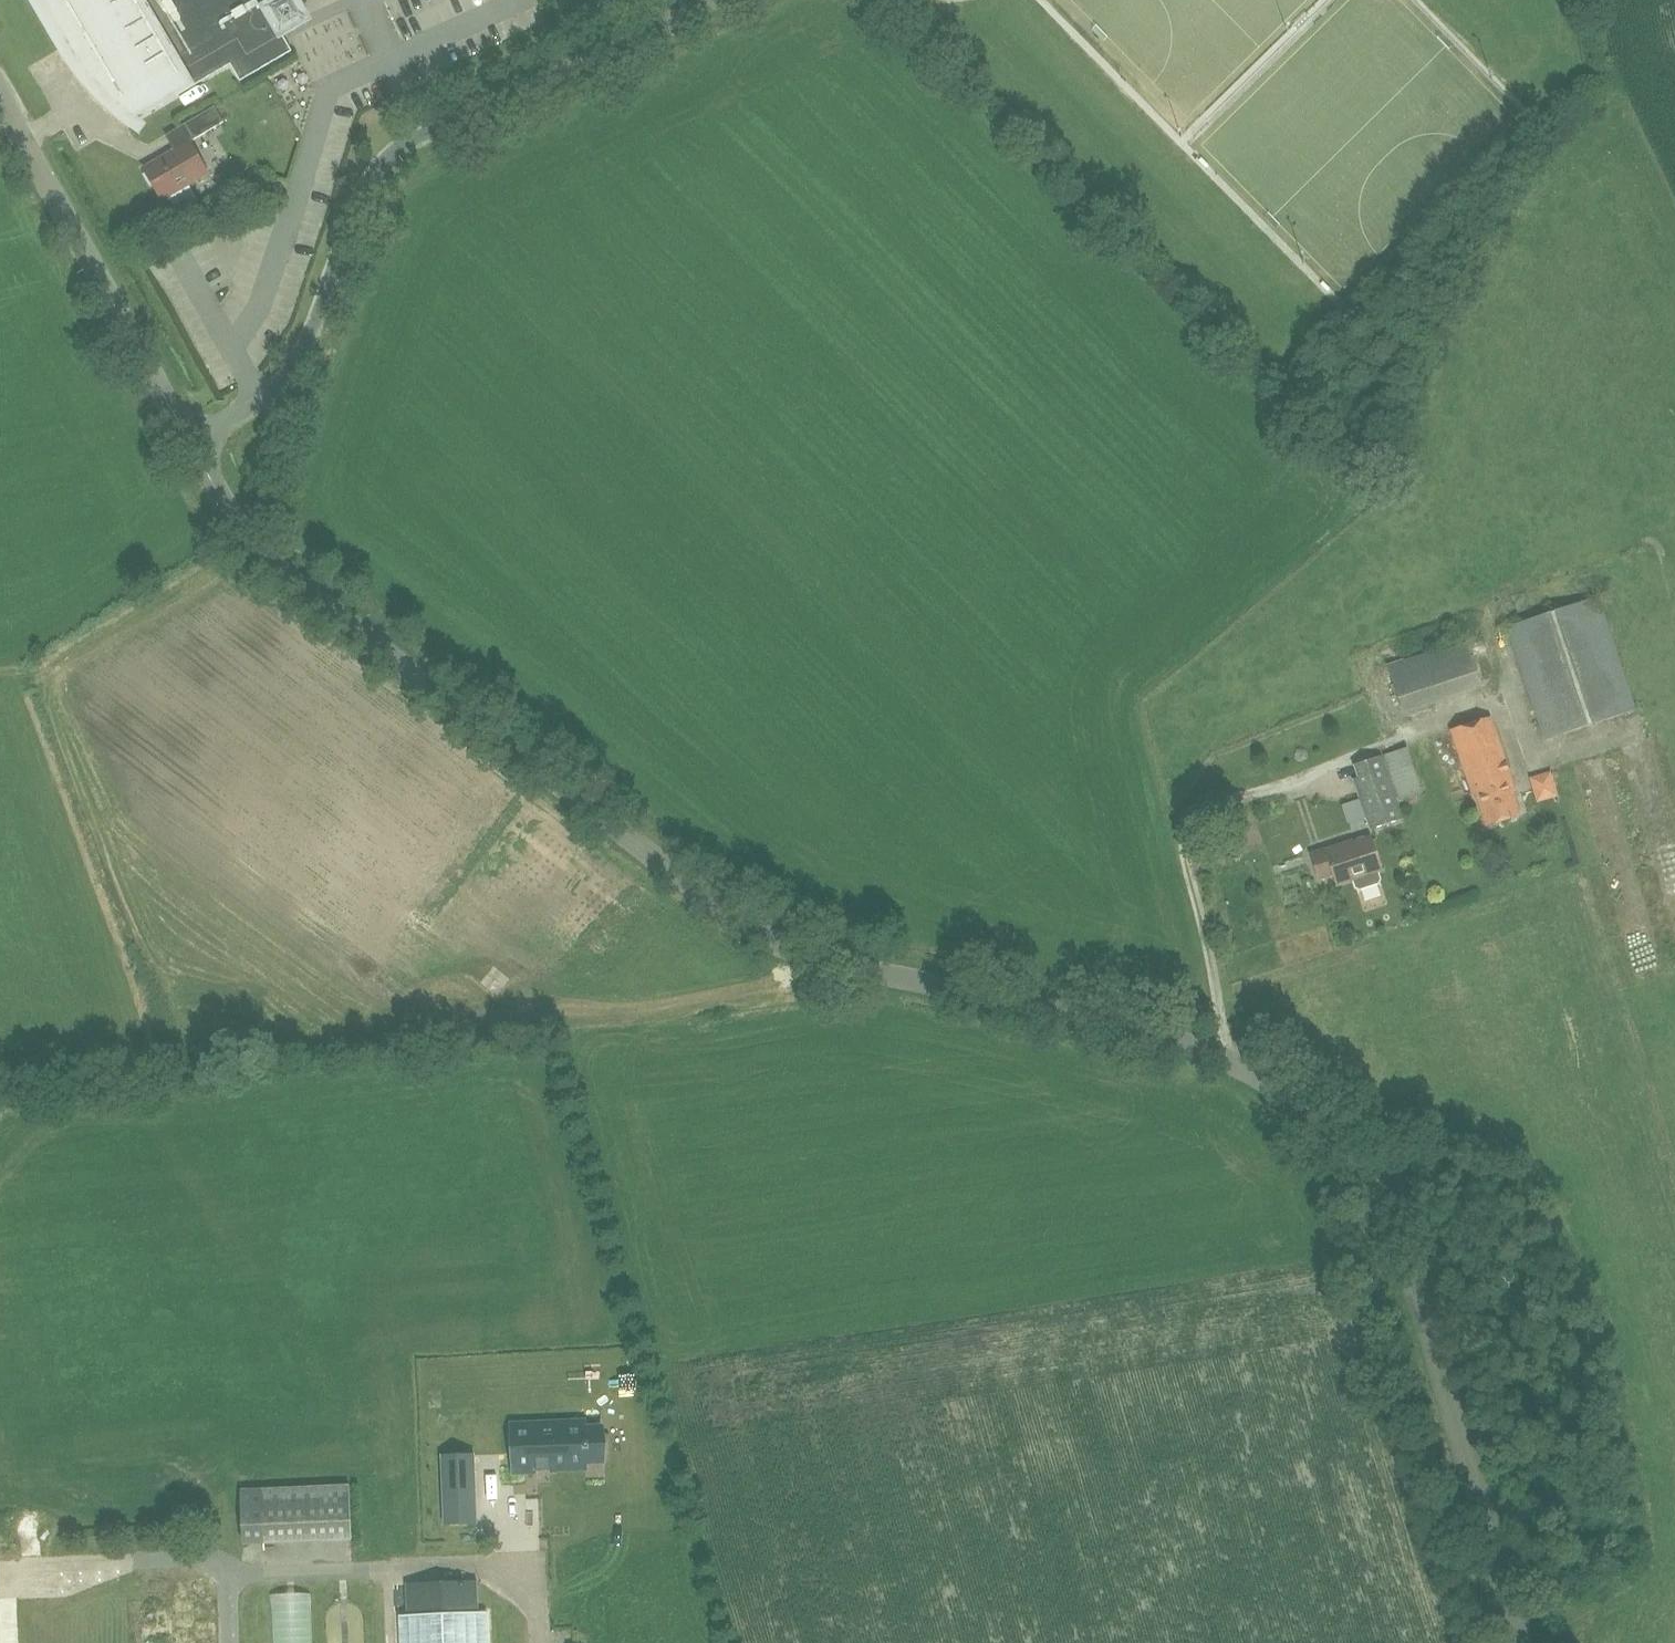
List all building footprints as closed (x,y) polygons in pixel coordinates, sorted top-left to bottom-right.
[(296,0),(42,0),(73,52),(85,70),(98,85),(112,100),(128,113),(136,120),(231,65),(241,82),(293,52),(282,34),(308,19),(296,0)] [(194,140),(220,124),(211,109),(185,125),(194,140)] [(208,173),(191,144),(190,142),(144,169),(163,200),(168,197),(178,213),(200,201),(190,184),(208,173)] [(1508,628),(1546,741),(1636,711),(1599,598),(1508,628)] [(1466,642),(1446,648),(1459,690),(1479,684),(1466,642)] [(1515,791),(1490,718),(1450,732),(1472,796),(1475,795),(1486,828),(1520,816),(1511,792),(1515,791)] [(1421,794),(1406,749),(1384,757),(1399,801),(1421,794)] [(1354,781),(1371,831),(1402,821),(1381,758),(1355,767),(1359,779),(1354,781)] [(1346,845),(1311,856),(1319,880),(1334,875),(1337,887),(1381,873),(1371,839),(1347,847),(1346,845)] [(579,1426),(506,1429),(506,1451),(507,1475),(530,1474),(530,1468),(545,1468),(544,1464),(580,1463),(579,1426)] [(465,1451),(436,1452),(439,1520),(468,1519),(465,1451)] [(352,1485),(263,1488),(241,1489),(243,1544),(265,1542),(354,1539),(352,1485)] [(197,1579),(167,1580),(167,1570),(127,1572),(130,1642),(201,1642),(197,1579)] [(399,1615),(400,1642),(488,1642),(487,1612),(479,1612),(477,1581),(406,1584),(407,1615),(399,1615)] [(285,1606),(297,1605),(295,1588),(244,1592),(249,1642),(288,1642),(285,1606)] [(288,1606),(289,1642),(314,1642),(313,1608),(335,1607),(335,1590),(307,1591),(308,1605),(288,1606)] [(71,1638),(72,1642),(94,1642),(93,1610),(39,1612),(38,1606),(32,1606),(33,1639),(71,1638)] [(379,1611),(356,1612),(357,1637),(341,1637),(342,1642),(380,1642),(379,1611)]
